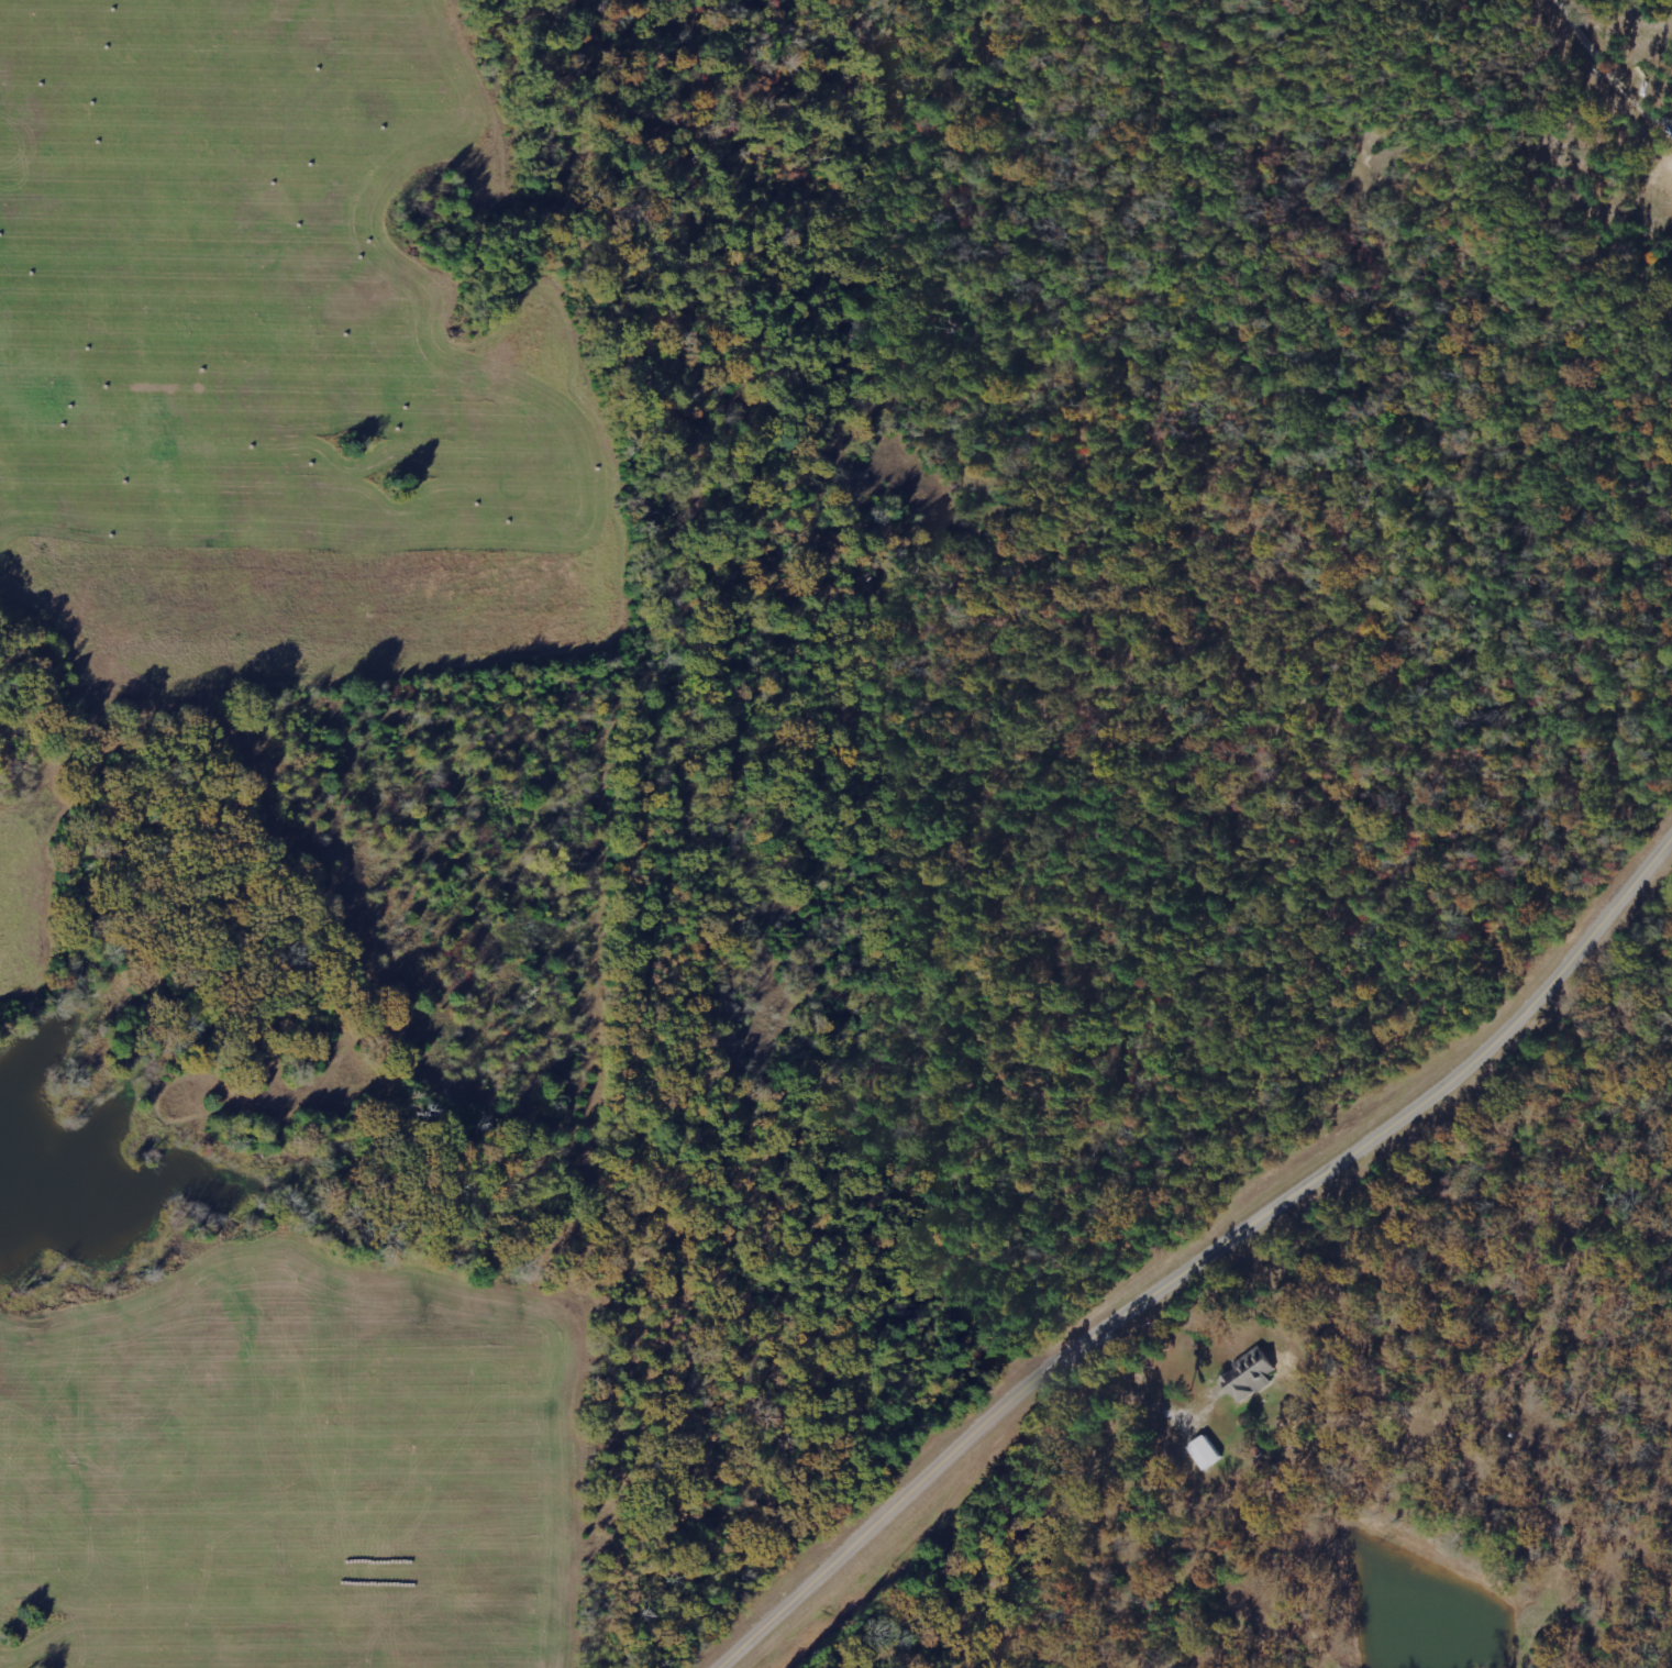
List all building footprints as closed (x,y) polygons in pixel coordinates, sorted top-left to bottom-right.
[(1225,1377),(1241,1405),(1276,1384),(1271,1375),(1279,1370),(1269,1352),(1225,1377)]
